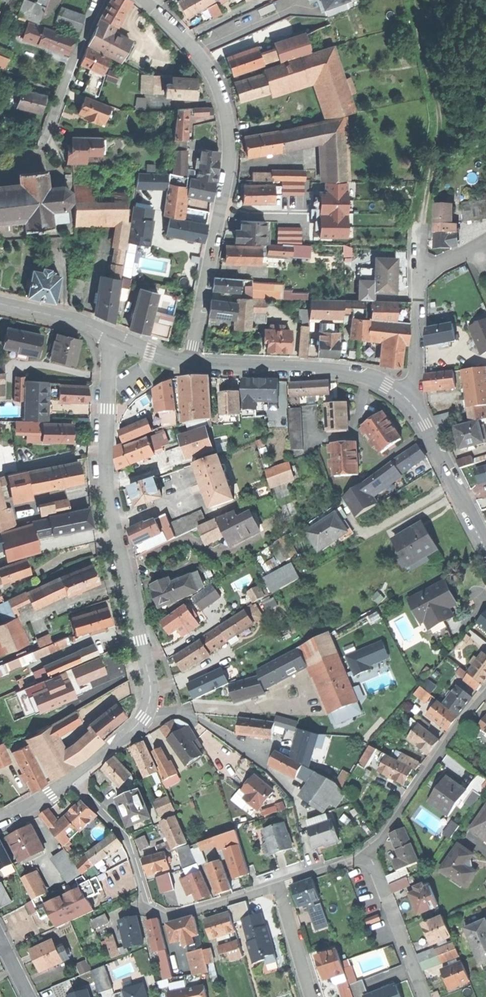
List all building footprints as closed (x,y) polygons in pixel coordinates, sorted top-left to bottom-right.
[(18,17),(40,24),(46,7),(26,0),(24,0),(18,17)] [(46,7),(40,24),(51,28),(61,0),(49,0),(48,2),(46,7)] [(117,27),(131,1),(130,0),(111,0),(101,18),(115,26),(117,27)] [(213,0),(180,0),(179,1),(178,1),(183,8),(187,16),(201,7),(208,3),(213,0)] [(256,8),(259,14),(269,9),(266,4),(256,8)] [(61,8),(56,22),(79,31),(85,16),(61,8)] [(112,32),(115,26),(101,18),(98,25),(112,32)] [(145,26),(150,31),(157,24),(152,19),(145,26)] [(23,39),(39,44),(43,28),(28,24),(23,39)] [(132,42),(112,32),(98,25),(88,44),(122,62),(132,42)] [(72,37),(43,28),(39,44),(67,53),(72,37)] [(318,29),(305,34),(311,51),(324,46),(318,29)] [(275,45),(276,48),(280,60),(280,62),(311,51),(305,34),(305,33),(274,43),(275,45)] [(9,59),(13,50),(0,45),(0,55),(9,59)] [(263,69),(264,73),(269,89),(315,75),(328,117),(355,111),(333,46),(263,69)] [(110,57),(87,47),(84,55),(81,63),(91,68),(94,69),(105,74),(110,57)] [(231,68),(233,74),(263,64),(264,64),(260,54),(258,47),(228,57),(231,68)] [(263,52),(260,54),(264,64),(263,64),(264,66),(280,60),(276,48),(273,49),(263,52)] [(9,59),(0,55),(0,66),(5,69),(9,59)] [(98,96),(105,74),(94,69),(92,75),(85,89),(98,96)] [(239,92),(241,100),(270,91),(269,89),(264,73),(235,82),(239,92)] [(143,91),(153,91),(153,83),(153,75),(143,75),(143,91)] [(163,75),(153,75),(153,83),(163,83),(163,75)] [(166,83),(166,95),(172,95),(172,97),(196,98),(196,96),(197,96),(198,95),(198,89),(197,88),(196,88),(196,83),(196,78),(172,77),(172,84),(166,83)] [(163,91),(163,83),(153,83),(153,91),(163,91)] [(0,100),(0,102),(24,108),(28,91),(4,85),(0,100)] [(46,96),(28,91),(24,108),(41,113),(46,96)] [(111,105),(86,95),(83,104),(80,112),(86,114),(90,116),(89,119),(100,123),(101,121),(104,122),(111,105)] [(178,109),(174,138),(186,139),(187,109),(178,109)] [(345,116),(319,122),(320,140),(322,181),(349,179),(345,116)] [(282,149),(320,140),(319,122),(279,131),(282,149)] [(247,149),(248,157),(282,151),(282,149),(279,131),(245,137),(247,149)] [(68,164),(86,164),(87,155),(102,155),(102,137),(73,136),(73,144),(72,150),(69,150),(68,157),(68,164)] [(174,138),(173,174),(185,176),(185,174),(186,139),(174,138)] [(201,159),(200,166),(217,168),(218,161),(219,152),(202,150),(201,159)] [(198,175),(197,178),(214,181),(217,168),(200,166),(199,168),(198,175)] [(273,170),(273,173),(273,179),(306,179),(306,170),(273,170)] [(20,173),(21,183),(23,183),(24,190),(40,188),(49,194),(50,204),(44,211),(45,224),(26,226),(27,230),(53,227),(53,223),(70,221),(69,212),(66,212),(66,208),(72,201),(70,189),(62,183),(60,183),(59,176),(47,178),(46,171),(20,173)] [(138,188),(167,188),(169,173),(140,172),(138,188)] [(253,180),(273,180),(273,179),(273,173),(253,172),(253,180)] [(164,215),(170,216),(182,218),(187,177),(185,176),(173,174),(169,173),(167,188),(164,215)] [(197,178),(190,177),(187,195),(212,199),(213,192),(214,181),(197,178)] [(23,183),(21,183),(0,186),(0,223),(26,220),(26,226),(45,224),(44,211),(50,204),(49,194),(40,188),(24,190),(23,183)] [(299,201),(315,202),(316,184),(299,184),(299,201)] [(347,184),(316,184),(315,202),(315,245),(344,246),(347,184)] [(244,195),(244,203),(275,204),(275,186),(244,185),(244,195)] [(75,194),(75,222),(121,222),(128,222),(127,193),(98,193),(75,194)] [(462,219),(485,219),(485,203),(462,203),(462,219)] [(134,205),(131,222),(127,242),(146,246),(150,246),(152,236),(149,235),(151,229),(153,229),(154,220),(152,220),(154,208),(134,205)] [(437,205),(437,225),(453,226),(454,205),(437,205)] [(167,234),(178,236),(182,219),(182,218),(170,216),(167,234)] [(178,236),(203,242),(205,235),(207,224),(182,219),(178,236)] [(239,242),(246,242),(262,243),(262,233),(265,233),(265,221),(243,220),(243,230),(240,230),(239,234),(235,234),(235,237),(235,240),(239,240),(239,242)] [(125,248),(126,248),(127,242),(131,222),(128,222),(121,222),(117,246),(118,247),(125,248)] [(436,248),(458,248),(459,226),(453,226),(437,225),(437,234),(436,248)] [(51,247),(59,248),(60,239),(51,239),(51,247)] [(59,248),(59,253),(68,253),(68,239),(60,239),(59,248)] [(146,246),(127,242),(126,248),(123,269),(129,270),(145,273),(161,276),(163,267),(165,254),(145,251),(146,246)] [(262,244),(262,246),(261,256),(268,256),(268,254),(282,255),(282,244),(268,244),(262,244)] [(246,246),(228,245),(228,255),(228,263),(261,264),(261,256),(262,246),(246,246)] [(123,265),(125,248),(118,247),(115,263),(123,265)] [(396,258),(376,258),(375,291),(395,292),(396,274),(396,258)] [(185,272),(163,267),(161,276),(158,292),(172,296),(165,325),(171,327),(185,272)] [(33,270),(28,296),(40,299),(55,302),(55,298),(56,294),(60,275),(54,274),(43,272),(33,270)] [(143,289),(158,292),(161,276),(145,273),(143,289)] [(121,279),(101,275),(96,313),(105,318),(114,322),(121,279)] [(130,278),(128,277),(122,276),(120,287),(122,287),(129,288),(130,278)] [(229,290),(241,292),(242,279),(215,276),(214,283),(214,289),(225,290),(229,290)] [(70,291),(81,293),(83,279),(69,278),(70,291)] [(253,282),(253,298),(265,298),(274,298),(274,282),(253,282)] [(127,298),(129,288),(122,287),(120,299),(125,300),(127,298)] [(140,299),(155,303),(158,292),(143,289),(140,299)] [(80,300),(81,293),(70,291),(70,298),(78,300),(80,300)] [(151,320),(165,325),(172,296),(158,292),(155,303),(151,320)] [(239,298),(238,303),(237,309),(252,311),(253,298),(239,298)] [(265,298),(253,298),(252,311),(252,314),(265,314),(265,298)] [(148,333),(151,320),(155,303),(140,299),(138,299),(130,328),(138,330),(148,333)] [(238,303),(212,299),(211,308),(210,315),(235,318),(236,318),(237,309),(238,303)] [(343,318),(343,313),(344,299),(310,299),(309,317),(343,318)] [(343,313),(352,314),(363,315),(364,300),(344,299),(343,313)] [(407,301),(364,300),(363,315),(363,319),(368,319),(367,339),(385,341),(404,343),(407,344),(407,301)] [(252,311),(237,309),(236,318),(235,318),(234,330),(251,332),(251,323),(252,314),(252,311)] [(267,314),(265,314),(252,314),(251,323),(266,324),(267,314)] [(349,337),(367,339),(368,319),(363,319),(363,315),(352,314),(349,337)] [(168,338),(171,327),(165,325),(151,320),(148,333),(168,338)] [(321,321),(320,331),(333,331),(333,322),(321,321)] [(483,355),(485,353),(485,322),(482,324),(483,326),(473,331),(478,343),(483,355)] [(299,357),(306,357),(308,325),(301,325),(299,357)] [(443,344),(457,341),(454,325),(427,330),(427,338),(427,347),(443,344)] [(272,330),(265,329),(265,350),(269,350),(269,352),(271,353),(275,353),(277,352),(277,350),(282,351),(290,351),(291,331),(281,330),(281,327),(272,327),(272,330)] [(28,354),(37,355),(41,334),(25,331),(9,328),(5,347),(18,349),(28,351),(28,354)] [(333,331),(320,331),(319,353),(328,354),(339,354),(340,332),(333,331)] [(53,360),(74,365),(76,352),(79,340),(58,335),(57,341),(55,340),(52,353),(54,353),(53,360)] [(402,367),(404,343),(385,341),(383,365),(392,366),(402,367)] [(458,347),(457,341),(443,344),(444,350),(458,347)] [(27,359),(28,354),(28,351),(18,349),(16,357),(27,359)] [(464,371),(471,423),(485,419),(485,407),(485,405),(481,368),(464,371)] [(456,388),(455,372),(427,375),(427,383),(427,391),(456,388)] [(16,376),(15,388),(24,388),(24,377),(16,376)] [(184,424),(212,420),(212,414),(210,387),(209,378),(195,379),(181,379),(184,424)] [(217,378),(209,378),(210,387),(219,387),(219,381),(218,381),(217,378)] [(156,386),(160,412),(177,411),(173,379),(164,383),(156,386)] [(257,410),(257,401),(257,380),(244,380),(244,410),(248,410),(257,410)] [(257,401),(278,401),(278,380),(267,380),(257,380),(257,401)] [(48,381),(25,381),(24,419),(48,420),(48,400),(48,383),(48,381)] [(330,382),(317,383),(318,395),(330,394),(330,382)] [(58,383),(48,383),(48,400),(58,400),(58,386),(58,383)] [(291,384),(291,396),(318,395),(317,383),(311,383),(291,384)] [(87,386),(58,386),(58,400),(87,401),(87,394),(87,386)] [(15,400),(24,400),(24,388),(15,388),(15,400)] [(221,394),(222,415),(240,414),(239,393),(229,393),(221,394)] [(330,432),(349,431),(347,404),(335,405),(328,405),(330,432)] [(302,408),(289,408),(290,450),(304,449),(302,408)] [(177,411),(160,412),(163,428),(179,425),(177,411)] [(364,426),(382,453),(402,439),(393,425),(384,412),(364,426)] [(442,430),(455,427),(451,413),(435,417),(442,430)] [(122,438),(125,444),(143,436),(142,435),(153,431),(149,420),(120,432),(122,438)] [(16,431),(42,432),(43,423),(43,422),(16,421),(16,431)] [(461,449),(485,443),(484,437),(485,437),(485,430),(485,428),(482,429),(480,422),(456,428),(459,439),(461,449)] [(72,425),(43,423),(42,432),(42,441),(72,443),(72,434),(72,425)] [(189,458),(214,450),(207,429),(182,437),(185,445),(187,451),(189,458)] [(215,438),(218,453),(230,448),(227,434),(215,438)] [(158,435),(149,438),(155,453),(164,449),(158,435)] [(130,461),(131,465),(156,455),(155,453),(149,438),(125,448),(130,461)] [(335,476),(359,475),(358,457),(357,442),(333,444),(335,476)] [(125,445),(117,448),(118,456),(119,464),(130,461),(125,448),(125,445)] [(392,462),(400,474),(426,458),(421,451),(418,445),(392,462)] [(219,456),(196,464),(211,508),(234,500),(231,491),(232,491),(223,465),(222,465),(219,456)] [(475,464),(473,456),(458,461),(461,468),(475,464)] [(48,489),(82,482),(80,473),(78,461),(44,468),(48,489)] [(119,470),(131,465),(130,461),(119,464),(119,470)] [(265,470),(271,485),(294,477),(289,462),(265,470)] [(392,480),(400,474),(392,462),(384,468),(391,478),(392,480)] [(485,482),(485,467),(476,469),(478,476),(480,483),(485,482)] [(31,492),(48,489),(44,468),(27,472),(31,492)] [(370,493),(391,478),(384,468),(363,483),(370,493)] [(11,496),(31,492),(27,472),(26,470),(7,474),(7,476),(8,481),(11,496)] [(138,476),(141,483),(147,480),(144,474),(138,476)] [(134,497),(137,506),(146,503),(147,504),(153,502),(153,501),(162,497),(159,487),(162,486),(159,478),(131,487),(134,497)] [(377,504),(370,494),(363,483),(343,497),(356,518),(377,504)] [(485,509),(485,498),(478,500),(482,510),(485,509)] [(38,505),(40,515),(64,510),(63,508),(69,507),(68,500),(38,505)] [(4,508),(7,519),(0,520),(0,529),(14,526),(10,507),(4,508)] [(53,534),(93,526),(91,517),(89,508),(49,516),(49,518),(53,534)] [(202,511),(171,524),(174,531),(177,538),(197,528),(207,524),(202,511)] [(207,524),(197,528),(201,536),(204,541),(217,534),(220,539),(225,536),(230,534),(235,544),(260,533),(252,515),(238,520),(234,512),(207,524)] [(306,532),(319,551),(348,532),(341,522),(336,513),(306,532)] [(158,519),(161,527),(170,523),(167,515),(158,519)] [(36,537),(53,534),(49,518),(32,521),(32,524),(36,537)] [(156,520),(147,523),(150,531),(159,527),(156,520)] [(147,523),(130,530),(133,538),(136,545),(162,534),(159,527),(150,531),(147,523)] [(161,527),(165,535),(174,531),(171,524),(170,523),(161,527)] [(36,537),(32,524),(0,533),(0,538),(2,545),(6,560),(40,551),(36,537)] [(395,539),(409,564),(427,554),(427,555),(437,550),(430,539),(423,526),(413,532),(412,530),(395,539)] [(168,541),(177,538),(174,531),(165,535),(168,541)] [(207,546),(220,539),(217,534),(204,541),(207,546)] [(229,547),(235,544),(230,534),(225,536),(229,547)] [(276,542),(288,561),(298,554),(286,535),(276,542)] [(1,583),(30,573),(28,566),(25,559),(0,568),(0,579),(1,583)] [(91,565),(60,577),(66,593),(67,595),(99,583),(96,576),(91,565)] [(293,566),(266,579),(273,593),(300,579),(293,566)] [(198,572),(192,575),(199,591),(205,588),(198,572)] [(161,607),(199,591),(192,575),(172,584),(167,586),(155,591),(154,592),(157,600),(161,607)] [(60,577),(26,592),(29,598),(33,608),(66,593),(60,577)] [(409,600),(417,616),(421,614),(427,625),(441,617),(444,622),(445,621),(454,617),(450,609),(448,605),(451,603),(448,595),(451,594),(449,589),(445,581),(409,600)] [(153,587),(155,591),(167,586),(165,582),(153,587)] [(193,598),(201,610),(221,597),(213,585),(193,598)] [(249,592),(255,602),(265,597),(259,586),(249,592)] [(7,599),(8,602),(10,606),(29,598),(26,592),(25,590),(7,599)] [(457,605),(451,594),(448,595),(451,603),(448,605),(450,609),(457,605)] [(1,645),(23,636),(10,606),(8,602),(0,605),(0,612),(4,622),(0,624),(0,644),(1,645)] [(72,618),(77,634),(112,624),(109,615),(106,603),(93,607),(95,611),(86,614),(82,615),(72,618)] [(186,606),(161,623),(166,629),(170,636),(178,630),(181,635),(190,629),(191,632),(200,626),(193,616),(188,608),(186,606)] [(473,622),(485,633),(485,606),(473,622)] [(254,623),(246,611),(220,627),(227,640),(254,623)] [(430,629),(444,622),(441,617),(427,625),(421,614),(417,616),(425,631),(430,629)] [(452,636),(445,621),(444,622),(430,629),(440,643),(452,636)] [(209,652),(227,640),(220,627),(201,639),(202,641),(209,652)] [(313,653),(317,661),(338,652),(330,632),(309,642),(314,653),(313,653)] [(27,644),(23,636),(1,645),(2,649),(4,654),(27,644)] [(4,663),(8,671),(37,660),(36,658),(71,643),(68,636),(4,663)] [(384,640),(347,656),(356,677),(373,669),(371,666),(392,657),(384,640)] [(210,655),(209,652),(202,641),(188,649),(184,651),(175,657),(179,664),(184,671),(210,655)] [(303,658),(313,653),(314,653),(309,642),(298,648),(299,649),(303,658)] [(94,645),(83,650),(86,657),(97,653),(96,649),(94,645)] [(272,665),(280,681),(308,667),(303,658),(299,649),(271,663),(272,665)] [(83,650),(77,653),(80,660),(86,657),(83,650)] [(317,661),(311,663),(332,713),(359,702),(338,652),(317,661)] [(77,653),(62,659),(66,668),(81,661),(80,660),(77,653)] [(478,690),(485,680),(485,655),(484,653),(464,679),(478,690)] [(100,658),(71,671),(75,680),(78,687),(107,674),(104,666),(100,658)] [(40,669),(44,677),(66,668),(62,659),(40,669)] [(233,669),(237,676),(246,671),(242,664),(233,669)] [(263,686),(280,681),(272,665),(258,669),(259,676),(259,677),(260,677),(263,686)] [(222,669),(212,674),(218,687),(228,682),(222,669)] [(74,695),(65,671),(24,688),(27,696),(28,696),(35,711),(74,695)] [(193,692),(196,698),(218,687),(212,674),(190,685),(193,692)] [(239,683),(231,686),(234,695),(236,702),(265,693),(263,686),(260,677),(259,677),(259,676),(257,676),(257,678),(252,680),(239,683)] [(415,694),(419,698),(425,690),(421,687),(415,694)] [(458,687),(444,705),(458,715),(466,706),(472,698),(458,687)] [(428,714),(448,729),(453,722),(458,715),(444,705),(439,700),(428,714)] [(90,724),(96,732),(100,737),(112,727),(116,724),(126,716),(119,708),(116,703),(90,724)] [(38,754),(51,779),(73,766),(62,745),(57,736),(80,721),(74,711),(28,737),(38,754)] [(280,723),(295,727),(297,718),(291,717),(282,714),(280,723)] [(409,723),(416,728),(419,724),(412,718),(409,723)] [(260,722),(240,719),(239,727),(238,734),(258,736),(260,722)] [(163,729),(170,739),(184,730),(189,727),(179,721),(175,721),(169,725),(163,729)] [(274,724),(260,722),(258,736),(272,738),(274,724)] [(408,738),(429,754),(434,747),(440,740),(419,724),(416,728),(408,738)] [(203,747),(189,727),(184,730),(198,750),(203,747)] [(292,736),(297,738),(299,730),(292,728),(290,734),(292,735),(292,736)] [(291,758),(308,767),(312,755),(318,735),(299,729),(299,730),(297,738),(291,758)] [(184,730),(170,739),(187,766),(202,756),(198,750),(184,730)] [(77,740),(62,745),(73,766),(79,761),(71,752),(92,736),(99,745),(103,741),(100,737),(96,732),(77,740)] [(71,752),(79,761),(85,757),(99,745),(92,736),(71,752)] [(34,756),(38,754),(28,737),(25,739),(34,756)] [(10,761),(2,742),(0,743),(0,765),(10,761)] [(132,747),(146,777),(158,772),(144,742),(138,744),(132,747)] [(359,765),(367,769),(378,750),(370,746),(359,765)] [(13,752),(18,764),(30,758),(25,747),(13,752)] [(154,753),(161,767),(169,763),(162,749),(154,753)] [(299,774),(304,766),(277,751),(273,758),(270,764),(297,778),(299,774)] [(378,761),(384,764),(389,756),(382,753),(378,761)] [(399,760),(405,763),(409,756),(403,753),(399,760)] [(319,757),(312,755),(308,767),(315,771),(319,757)] [(18,764),(31,790),(38,787),(46,783),(34,756),(30,758),(18,764)] [(381,771),(405,784),(409,776),(413,768),(389,756),(384,764),(381,771)] [(414,759),(409,756),(405,763),(411,766),(414,759)] [(107,765),(103,769),(120,787),(128,779),(132,775),(115,757),(107,765)] [(421,763),(414,759),(411,766),(417,769),(421,763)] [(158,768),(165,781),(178,775),(174,767),(171,768),(169,763),(161,767),(158,768)] [(371,772),(367,769),(359,765),(355,772),(359,774),(367,779),(371,772)] [(316,773),(304,766),(299,774),(311,780),(316,773)] [(311,780),(300,796),(315,806),(317,804),(321,807),(324,813),(330,803),(336,808),(345,794),(336,783),(316,773),(311,780)] [(467,791),(461,800),(463,801),(460,805),(463,807),(475,791),(482,796),(485,790),(485,778),(479,773),(467,791)] [(274,791),(256,776),(250,783),(244,791),(249,795),(246,799),(255,807),(259,810),(274,791)] [(429,801),(449,816),(461,800),(467,791),(447,776),(440,787),(436,784),(435,787),(433,789),(436,791),(429,801)] [(129,785),(132,792),(139,789),(136,782),(129,785)] [(124,813),(129,827),(150,818),(139,789),(132,792),(117,798),(124,813)] [(251,812),(255,807),(246,799),(249,795),(244,791),(243,790),(235,800),(251,812)] [(168,796),(154,802),(160,816),(165,814),(175,810),(168,796)] [(73,810),(66,817),(78,829),(80,831),(97,815),(82,802),(73,810)] [(40,815),(51,830),(52,829),(59,823),(49,809),(40,815)] [(471,829),(485,839),(485,838),(485,809),(471,829)] [(177,814),(175,810),(165,814),(167,819),(177,814)] [(170,840),(173,849),(187,843),(175,816),(162,822),(168,836),(170,840)] [(307,821),(310,828),(326,823),(324,816),(307,821)] [(66,817),(59,823),(66,832),(58,838),(59,839),(60,838),(61,840),(65,837),(66,837),(77,830),(78,829),(66,817)] [(326,823),(310,828),(316,848),(330,843),(331,844),(340,842),(333,821),(330,822),(326,823)] [(446,830),(453,836),(460,826),(453,821),(446,830)] [(66,832),(59,823),(52,829),(55,832),(54,833),(58,838),(66,832)] [(263,845),(265,845),(269,843),(267,835),(277,832),(275,827),(277,826),(277,824),(258,830),(263,845)] [(265,845),(268,855),(280,852),(293,848),(285,824),(277,826),(275,827),(277,832),(267,835),(269,843),(265,845)] [(9,837),(20,861),(43,851),(32,827),(19,832),(9,837)] [(85,841),(77,830),(66,837),(68,841),(71,845),(65,849),(77,865),(87,852),(91,849),(85,841)] [(391,836),(400,859),(414,853),(405,830),(397,833),(391,836)] [(217,845),(218,848),(239,841),(236,831),(215,837),(217,845)] [(93,862),(95,865),(122,845),(118,840),(115,834),(87,854),(93,862)] [(139,845),(141,849),(150,846),(145,835),(136,839),(139,845)] [(0,869),(13,863),(0,837),(0,869)] [(60,840),(63,845),(68,841),(66,837),(65,837),(61,840),(60,840)] [(202,850),(217,845),(215,837),(200,843),(202,850)] [(90,838),(85,841),(91,849),(95,845),(90,838)] [(166,851),(173,849),(170,840),(166,842),(156,846),(158,853),(166,851)] [(206,862),(202,850),(200,843),(191,846),(198,863),(206,862)] [(190,845),(178,848),(184,869),(198,863),(191,846),(190,845)] [(227,850),(235,878),(242,876),(249,874),(241,845),(227,850)] [(459,845),(442,870),(467,887),(472,879),(477,872),(471,869),(470,861),(474,855),(459,845)] [(54,858),(74,887),(85,879),(64,850),(54,858)] [(158,853),(144,857),(147,866),(149,874),(171,868),(166,851),(158,853)] [(419,864),(414,853),(400,859),(401,861),(402,860),(405,868),(396,871),(396,873),(406,870),(419,864)] [(81,871),(93,862),(87,854),(77,866),(81,871)] [(393,864),(396,871),(405,868),(402,860),(401,861),(393,864)] [(209,866),(218,894),(225,892),(232,889),(223,861),(209,866)] [(94,866),(95,865),(93,862),(81,871),(87,880),(99,872),(94,866)] [(387,877),(390,885),(409,878),(406,870),(396,873),(387,877)] [(182,879),(187,893),(193,891),(197,900),(204,897),(211,894),(201,871),(182,879)] [(33,872),(21,878),(33,900),(41,896),(44,894),(33,872)] [(171,874),(158,877),(162,893),(175,889),(171,874)] [(390,885),(393,893),(421,881),(418,874),(409,878),(390,885)] [(80,885),(81,887),(87,899),(100,892),(99,890),(103,888),(97,877),(80,885)] [(297,897),(300,906),(307,903),(313,901),(320,899),(313,879),(293,886),(297,897)] [(11,901),(2,883),(0,884),(0,907),(11,901)] [(410,892),(411,895),(431,887),(429,884),(410,892)] [(81,887),(45,906),(51,916),(56,927),(92,909),(87,899),(81,887)] [(415,905),(419,915),(439,906),(431,887),(411,895),(415,905)] [(45,906),(41,896),(33,900),(27,903),(32,913),(35,911),(37,915),(39,914),(42,920),(51,916),(45,906)] [(327,921),(320,899),(313,901),(315,906),(308,908),(314,925),(327,921)] [(237,904),(229,906),(231,913),(233,924),(244,921),(250,942),(247,943),(253,964),(266,960),(267,964),(278,961),(272,942),(270,943),(268,934),(269,933),(267,926),(265,926),(262,915),(251,918),(246,901),(237,904)] [(90,921),(94,929),(110,921),(106,913),(90,921)] [(236,931),(233,924),(231,913),(218,917),(206,920),(211,939),(218,936),(226,934),(236,931)] [(127,947),(143,943),(138,916),(131,918),(121,920),(123,931),(125,939),(126,945),(126,947),(127,947)] [(367,920),(370,925),(381,921),(379,916),(367,920)] [(168,924),(173,942),(183,939),(193,937),(199,935),(194,917),(180,921),(168,924)] [(428,936),(431,945),(436,944),(443,941),(452,937),(444,918),(424,926),(428,936)] [(155,951),(161,950),(167,949),(160,919),(154,920),(148,921),(155,951)] [(480,962),(485,960),(485,925),(484,919),(465,927),(480,962)] [(329,925),(327,921),(314,925),(316,930),(329,925)] [(113,934),(106,936),(107,941),(109,948),(112,957),(119,955),(117,949),(113,934)] [(194,944),(193,937),(183,939),(185,946),(194,944)] [(36,961),(41,971),(69,957),(65,948),(58,951),(53,940),(31,951),(36,961)] [(239,941),(231,943),(233,951),(241,949),(239,941)] [(218,947),(220,955),(228,953),(233,951),(231,943),(218,947)] [(436,950),(438,957),(440,956),(457,950),(454,943),(436,950)] [(126,945),(117,949),(119,955),(128,951),(127,947),(126,947),(126,945)] [(196,965),(199,975),(204,974),(209,993),(214,991),(206,958),(204,950),(203,947),(195,949),(199,964),(196,965)] [(161,950),(163,962),(169,960),(167,949),(161,950)] [(210,949),(204,950),(206,958),(212,956),(210,949)] [(243,957),(241,949),(233,951),(228,953),(230,961),(243,957)] [(323,975),(325,979),(332,977),(344,973),(343,970),(337,950),(317,957),(319,964),(323,975)] [(417,955),(420,964),(434,958),(431,950),(417,955)] [(457,950),(440,956),(442,963),(459,957),(457,950)] [(420,964),(423,972),(443,964),(442,963),(440,956),(438,957),(434,958),(420,964)] [(173,977),(175,983),(184,981),(178,959),(170,961),(173,977)] [(164,979),(173,977),(170,961),(169,960),(163,962),(160,963),(164,979)] [(447,982),(450,990),(471,982),(463,963),(457,966),(448,970),(443,972),(447,982)] [(106,964),(93,970),(100,992),(114,987),(106,964)] [(350,968),(343,970),(344,973),(348,982),(349,986),(356,983),(350,968)] [(348,982),(344,973),(332,977),(335,986),(339,985),(348,982)] [(145,982),(124,989),(127,996),(150,996),(145,982)] [(349,986),(348,982),(339,985),(341,992),(350,989),(349,986)] [(366,996),(403,996),(399,983),(364,992),(366,996)] [(170,996),(206,996),(204,986),(169,993),(170,996)]
